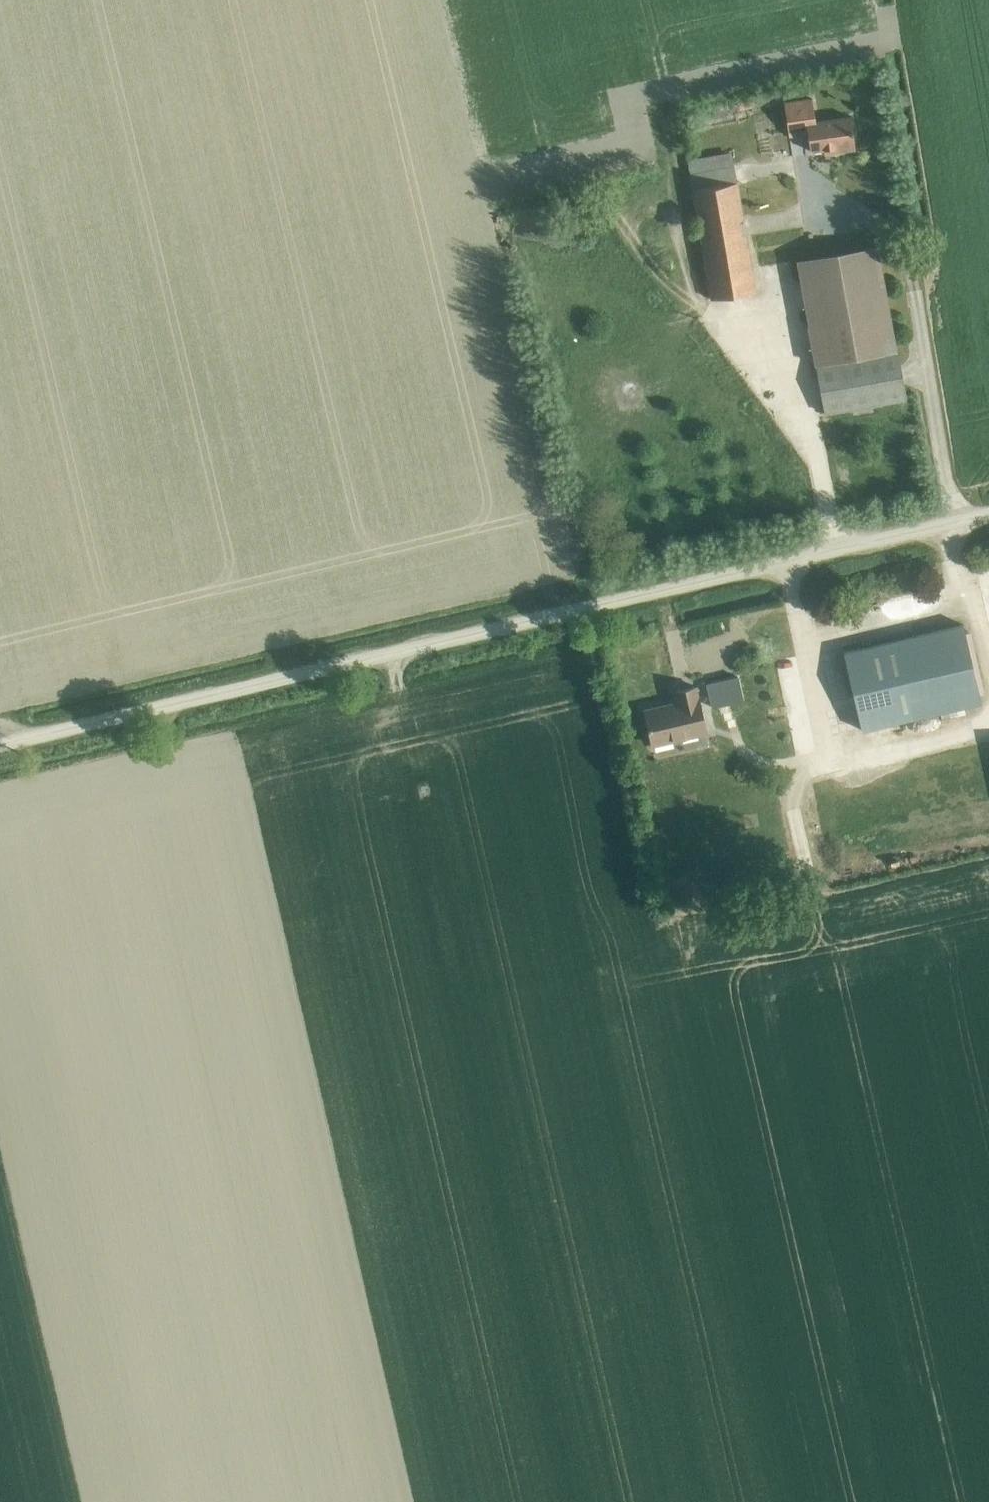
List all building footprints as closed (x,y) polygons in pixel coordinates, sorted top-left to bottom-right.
[(831,152),(854,148),(850,115),(815,120),(812,98),(784,102),(788,130),(807,128),(810,150),(825,148),(831,152)] [(734,165),(690,173),(711,298),(755,290),(734,165)] [(908,398),(880,248),(798,262),(816,366),(824,413),(908,398)] [(816,421),(816,431),(832,431),(832,421),(816,421)] [(861,728),(980,701),(963,623),(843,650),(861,728)] [(736,674),(705,682),(711,706),(742,699),(736,674)] [(677,702),(644,709),(652,745),(706,732),(698,697),(697,697),(695,686),(675,691),(677,702)]
